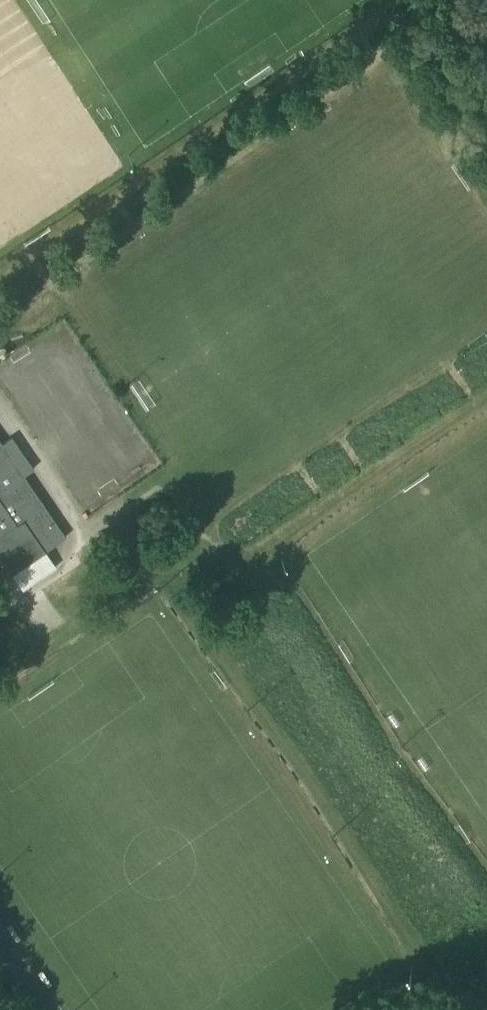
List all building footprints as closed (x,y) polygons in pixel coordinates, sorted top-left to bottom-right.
[(11,574),(22,590),(57,566),(46,550),(66,537),(24,475),(34,469),(12,437),(2,443),(0,441),(0,561),(2,560),(11,574)]
